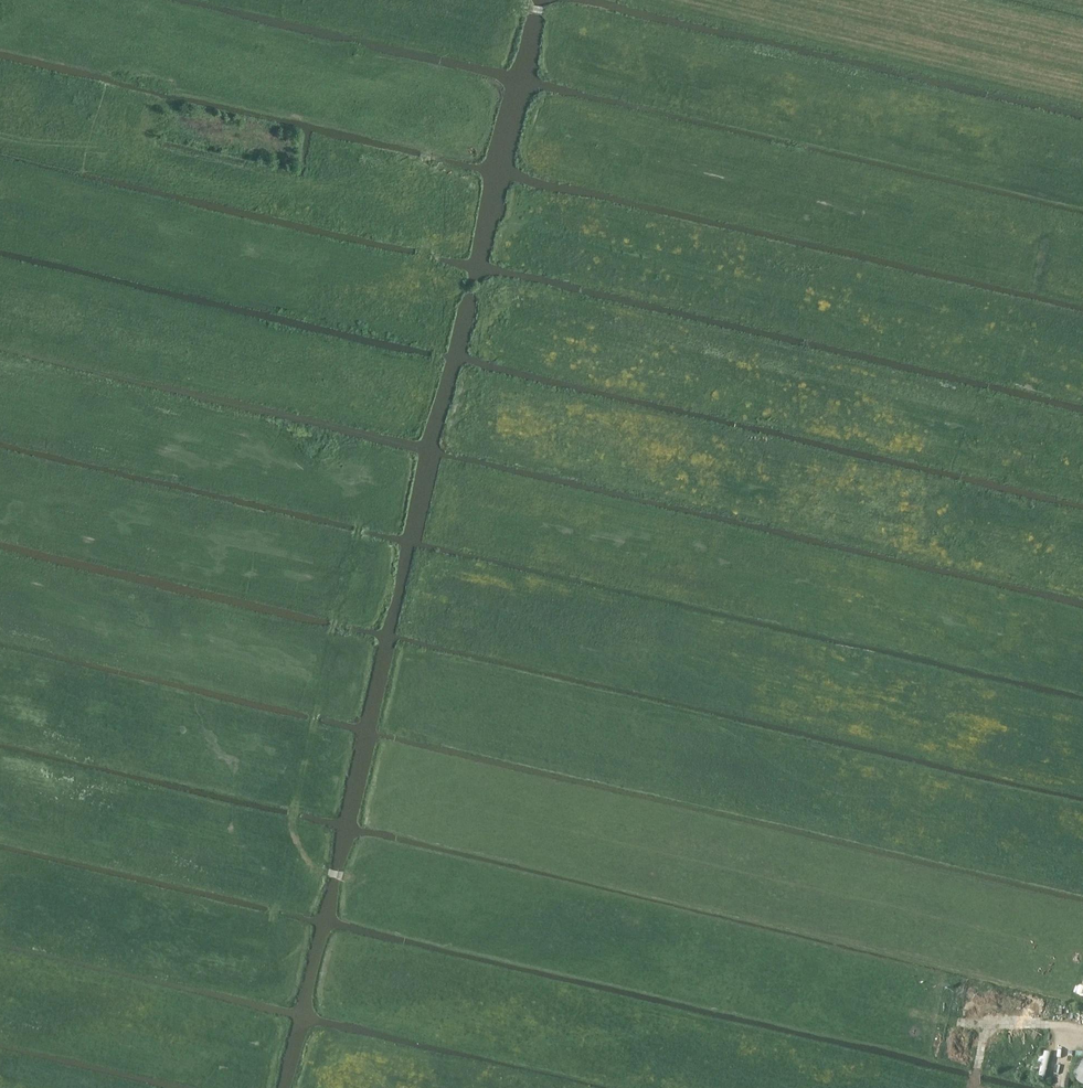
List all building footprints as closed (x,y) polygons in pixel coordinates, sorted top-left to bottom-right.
[(1048,1076),(1051,1052),(1044,1051),(1041,1075),(1048,1076)] [(1066,1086),(1067,1058),(1056,1058),(1055,1085),(1066,1086)]
